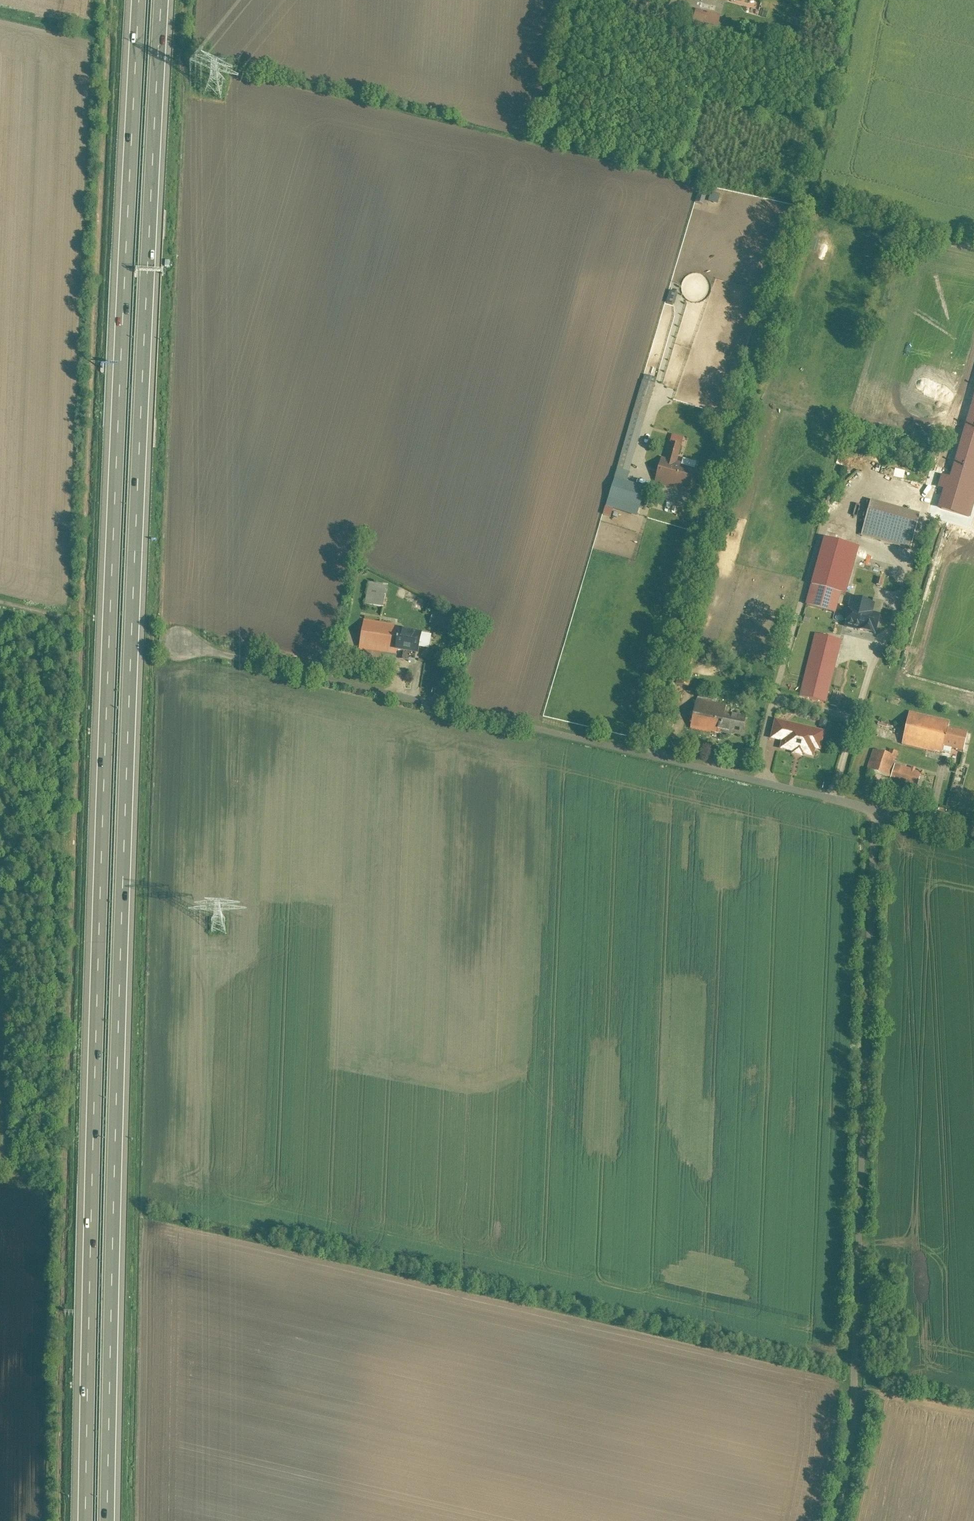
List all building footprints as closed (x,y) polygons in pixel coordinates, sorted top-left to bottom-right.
[(709,17),(696,13),(693,20),(707,24),(709,17)] [(721,17),(710,14),(707,24),(718,27),(721,17)] [(667,303),(675,305),(678,294),(669,291),(667,303)] [(612,516),(614,510),(637,517),(646,488),(627,482),(657,380),(646,376),(605,514),(612,516)] [(973,503),(973,403),(950,481),(942,479),(939,487),(948,490),(942,510),(969,519),(973,503)] [(662,458),(656,483),(688,491),(695,467),(678,463),(685,439),(673,436),(666,460),(662,458)] [(921,514),(871,501),(862,535),(911,549),(921,514)] [(847,596),(860,548),(841,543),(844,533),(830,529),(808,605),(836,613),(841,594),(847,596)] [(370,583),(366,604),(384,608),(388,586),(370,583)] [(845,627),(877,635),(882,614),(874,612),(876,604),(852,598),(845,627)] [(430,649),(432,635),(402,630),(402,627),(365,621),(360,649),(404,656),(404,654),(419,656),(420,648),(430,649)] [(816,638),(801,697),(827,703),(841,644),(830,635),(816,638)] [(726,707),(697,700),(691,730),(739,741),(744,719),(724,715),(726,707)] [(950,722),(910,712),(902,745),(942,755),(944,748),(964,753),(968,734),(949,729),(950,722)] [(823,733),(775,722),(771,740),(783,743),(781,751),(793,753),(793,755),(803,757),(803,756),(813,758),(814,751),(818,752),(823,733)] [(912,770),(895,765),(899,753),(891,751),(889,756),(874,751),(868,772),(918,787),(922,773),(916,771),(917,769),(913,768),(912,770)]
